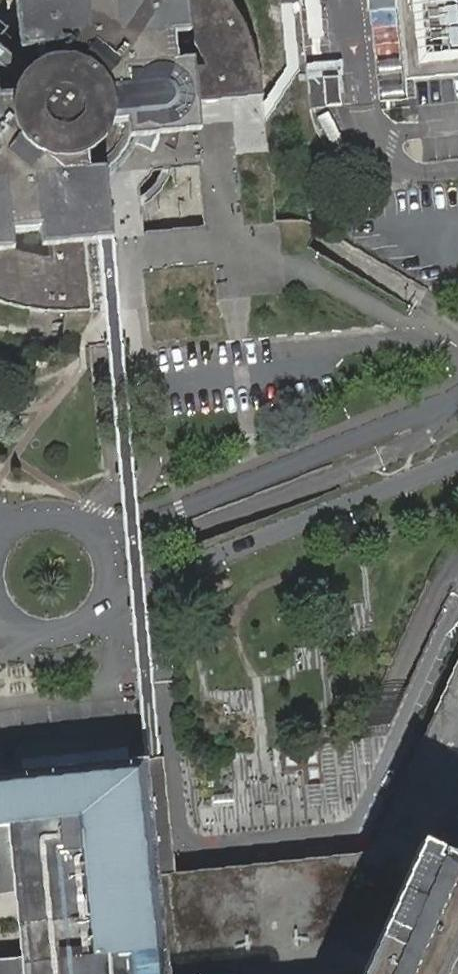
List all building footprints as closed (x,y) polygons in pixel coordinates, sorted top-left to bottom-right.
[(13,306),(30,310),(32,302),(88,303),(83,243),(96,242),(111,240),(109,222),(104,175),(123,157),(134,139),(199,132),(196,103),(262,96),(244,26),(227,0),(0,0),(0,302),(13,306)] [(396,9),(395,0),(366,0),(367,12),(396,9)] [(396,9),(405,8),(404,0),(395,0),(396,9)] [(405,8),(412,72),(457,67),(457,0),(404,0),(405,8)] [(341,60),(324,62),(325,78),(337,77),(343,76),(341,60)] [(325,78),(324,62),(305,63),(305,67),(309,109),(340,105),(337,77),(325,78)] [(148,770),(161,893),(171,892),(157,769),(143,611),(131,475),(120,343),(111,240),(96,242),(105,344),(117,475),(128,611),(142,771),(148,770)] [(377,870),(331,973),(363,973),(420,845),(457,862),(457,686),(377,870)] [(148,770),(142,771),(0,785),(0,973),(170,973),(161,893),(148,770)] [(457,949),(457,862),(420,845),(363,973),(447,973),(457,949)] [(377,870),(190,890),(171,892),(161,893),(170,973),(331,973),(377,870)] [(447,973),(457,973),(457,949),(447,973)]
